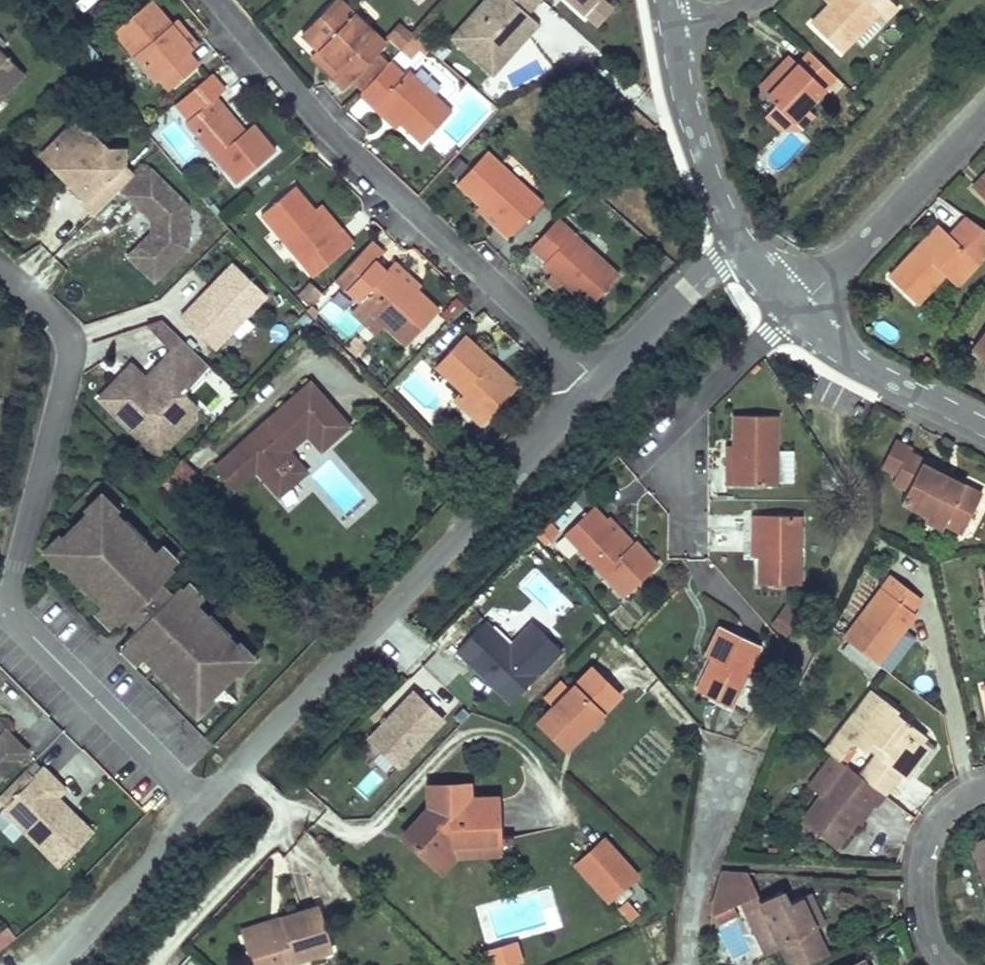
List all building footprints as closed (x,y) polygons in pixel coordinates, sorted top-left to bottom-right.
[(301,33),(318,50),(337,68),(331,74),(343,87),(385,44),(340,0),(334,0),(301,33)] [(535,0),(482,0),(466,18),(506,55),(514,46),(503,36),(524,12),(535,0)] [(532,34),(558,60),(581,37),(545,0),(544,0),(537,7),(548,18),(532,34)] [(581,15),(595,0),(564,0),(581,15)] [(605,8),(596,0),(595,0),(581,15),(591,24),(605,8)] [(809,24),(839,51),(878,13),(867,2),(869,0),(832,0),(827,5),(809,24)] [(149,1),(113,31),(154,81),(157,78),(167,89),(196,67),(185,53),(190,49),(169,25),(149,1)] [(524,12),(503,36),(514,46),(535,22),(524,12)] [(175,20),(169,25),(190,49),(196,45),(175,20)] [(400,51),(414,37),(403,28),(390,42),(400,51)] [(414,37),(400,51),(406,57),(419,42),(414,37)] [(24,74),(0,50),(0,99),(24,74)] [(318,50),(312,57),(331,74),(337,68),(318,50)] [(795,63),(764,95),(774,104),(763,115),(777,127),(799,129),(812,117),(803,109),(834,77),(807,51),(795,63)] [(787,56),(756,88),(764,95),(795,63),(787,56)] [(389,63),(359,95),(373,108),(377,104),(399,124),(420,144),(450,112),(407,73),(404,76),(389,63)] [(209,75),(178,101),(191,116),(185,121),(183,122),(235,185),(274,152),(253,125),(244,132),(240,135),(219,112),(224,108),(216,97),(223,91),(209,75)] [(178,101),(172,106),(185,121),(191,116),(178,101)] [(377,104),(373,108),(395,128),(399,124),(377,104)] [(224,108),(219,112),(240,135),(244,132),(224,108)] [(76,117),(43,151),(56,167),(67,167),(78,178),(73,183),(88,198),(84,202),(97,214),(135,174),(125,164),(126,149),(109,149),(76,117)] [(151,124),(146,128),(151,134),(156,130),(151,124)] [(485,152),(459,180),(483,202),(501,220),(493,229),(507,242),(541,206),(485,152)] [(67,167),(56,167),(73,183),(78,178),(67,167)] [(972,190),(984,201),(984,179),(983,178),(972,190)] [(260,215),(312,278),(352,245),(339,229),(332,234),(312,211),(292,188),(260,215)] [(483,202),(474,212),(493,229),(501,220),(483,202)] [(318,206),(312,211),(332,234),(339,229),(318,206)] [(967,219),(950,236),(937,226),(888,277),(916,303),(943,275),(954,287),(984,256),(984,232),(967,219)] [(555,221),(529,249),(543,263),(540,266),(586,309),(615,279),(555,221)] [(370,241),(336,277),(359,299),(385,323),(406,345),(438,312),(414,289),(412,291),(387,269),(384,271),(374,262),(383,253),(370,241)] [(233,262),(210,286),(213,290),(196,307),(193,304),(180,317),(213,348),(266,294),(233,262)] [(393,263),(387,269),(412,291),(414,289),(418,285),(393,263)] [(213,290),(210,286),(193,304),(196,307),(213,290)] [(385,323),(359,299),(352,307),(377,331),(385,323)] [(969,350),(984,361),(984,328),(969,350)] [(463,337),(434,367),(459,391),(454,396),(483,423),(517,388),(498,370),(493,375),(485,367),(490,362),(463,337)] [(190,368),(163,343),(148,359),(154,364),(145,374),(148,378),(145,381),(140,381),(136,377),(139,374),(137,371),(122,358),(90,391),(144,441),(165,418),(164,396),(176,384),(190,368)] [(148,359),(137,371),(139,374),(136,377),(140,381),(145,381),(148,378),(145,374),(154,364),(148,359)] [(490,362),(485,367),(493,375),(498,370),(490,362)] [(232,442),(249,463),(272,490),(300,468),(282,447),(302,430),(316,446),(343,424),(307,380),(232,442)] [(176,384),(164,396),(165,418),(144,441),(151,448),(187,410),(187,394),(176,384)] [(776,416),(735,416),(736,445),(736,471),(726,471),(726,488),(777,489),(777,488),(776,458),(776,416)] [(249,463),(232,442),(219,452),(237,473),(249,463)] [(736,445),(726,445),(726,471),(736,471),(736,445)] [(237,473),(219,452),(210,460),(227,481),(237,473)] [(195,474),(175,453),(153,473),(174,495),(195,474)] [(920,466),(906,456),(891,484),(907,492),(901,504),(961,535),(980,497),(920,466)] [(776,458),(777,488),(795,488),(795,458),(776,458)] [(107,503),(117,513),(120,509),(101,489),(81,508),(87,515),(90,511),(101,509),(107,503)] [(154,551),(117,513),(107,503),(101,509),(90,511),(87,515),(64,537),(61,540),(59,551),(53,557),(62,566),(99,605),(116,622),(118,624),(124,618),(135,629),(124,640),(126,642),(142,660),(180,698),(189,707),(196,701),(206,700),(210,696),(233,674),(236,670),(238,660),(244,654),(235,644),(197,605),(181,588),(178,586),(172,592),(162,581),(173,570),(171,568),(154,551)] [(593,508),(564,535),(623,598),(656,567),(634,543),(624,551),(600,524),(604,520),(593,508)] [(799,518),(750,518),(750,533),(758,533),(758,558),(758,587),(798,587),(799,518)] [(58,570),(62,566),(53,557),(59,551),(61,540),(64,537),(58,531),(39,550),(58,570)] [(758,533),(750,533),(750,558),(758,558),(758,533)] [(161,544),(154,551),(171,568),(178,561),(161,544)] [(533,566),(517,585),(551,614),(567,595),(533,566)] [(888,575),(841,637),(848,643),(869,659),(874,663),(902,628),(913,614),(911,610),(919,598),(888,575)] [(188,581),(181,588),(197,605),(205,599),(188,581)] [(116,622),(99,605),(92,612),(109,629),(116,622)] [(453,650),(508,704),(562,650),(531,620),(512,639),(487,616),(453,650)] [(908,633),(902,628),(874,663),(881,668),(908,633)] [(762,652),(720,631),(704,661),(712,665),(717,667),(701,697),(732,712),(762,652)] [(239,641),(235,644),(244,654),(238,660),(236,670),(233,674),(238,680),(258,660),(239,641)] [(142,660),(126,642),(119,649),(135,666),(142,660)] [(869,659),(848,643),(841,652),(861,669),(869,659)] [(532,722),(565,753),(622,694),(589,663),(568,684),(559,677),(539,698),(547,706),(532,722)] [(717,667),(712,665),(697,695),(701,697),(717,667)] [(396,770),(444,720),(411,688),(362,737),(396,770)] [(830,754),(836,759),(847,745),(861,755),(871,743),(882,752),(877,758),(903,777),(910,769),(915,773),(934,749),(922,739),(923,735),(894,713),(896,711),(869,690),(824,749),(830,754)] [(189,707),(180,698),(177,702),(196,722),(215,702),(210,696),(206,700),(196,701),(189,707)] [(6,730),(0,736),(0,739),(8,746),(15,739),(6,730)] [(0,739),(0,778),(27,751),(15,739),(8,746),(0,739)] [(836,759),(830,754),(805,786),(818,795),(843,764),(836,759)] [(903,777),(877,758),(873,764),(897,784),(903,777)] [(862,778),(843,764),(818,795),(799,820),(832,846),(868,801),(873,805),(883,795),(862,778)] [(862,778),(883,795),(897,784),(873,764),(862,778)] [(56,780),(44,767),(2,810),(48,855),(82,820),(58,796),(49,787),(56,780)] [(66,789),(56,780),(49,787),(58,796),(66,789)] [(402,838),(431,865),(450,845),(498,843),(496,799),(468,800),(451,800),(450,786),(427,786),(429,810),(402,838)] [(467,786),(450,786),(451,800),(468,800),(467,786)] [(967,843),(984,889),(984,836),(967,843)] [(604,839),(578,865),(610,900),(638,874),(604,839)] [(450,845),(431,865),(440,873),(456,857),(498,855),(498,843),(450,845)] [(720,870),(709,901),(708,917),(710,916),(731,907),(739,904),(762,953),(779,946),(788,964),(803,964),(826,954),(799,898),(789,902),(783,888),(758,898),(745,871),(720,870)] [(616,909),(627,922),(638,913),(626,901),(616,909)] [(242,939),(251,964),(298,964),(296,961),(332,949),(318,907),(280,919),(283,926),(242,939)] [(731,907),(710,916),(714,926),(735,917),(731,907)] [(280,919),(240,931),(242,939),(283,926),(280,919)] [(516,945),(508,947),(513,964),(521,962),(516,945)] [(508,947),(488,953),(492,964),(509,964),(513,964),(508,947)]
